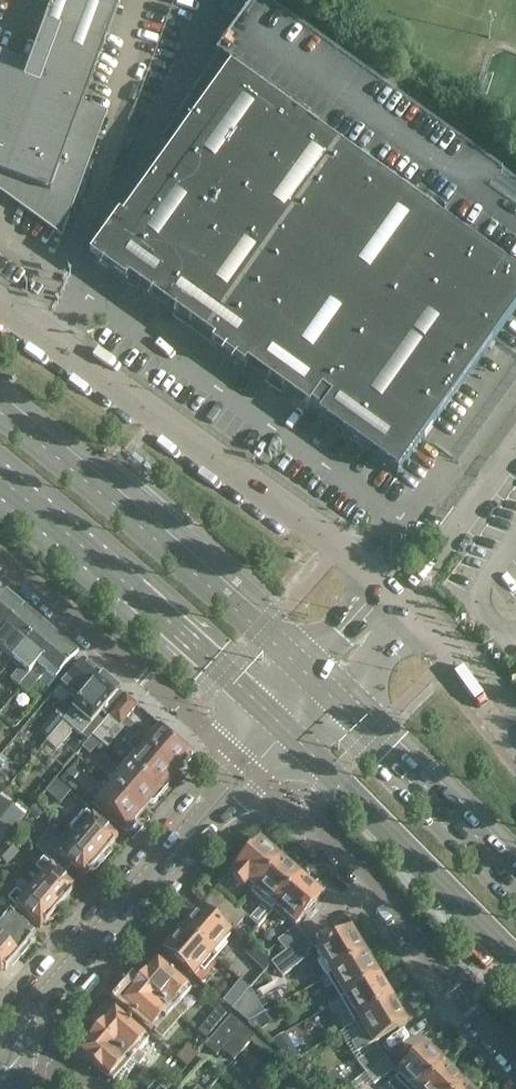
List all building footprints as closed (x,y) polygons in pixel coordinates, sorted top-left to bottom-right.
[(60,227),(102,112),(82,105),(122,0),(54,0),(32,62),(0,51),(0,189),(60,227)] [(96,259),(129,283),(149,297),(325,53),(271,15),(96,259)] [(325,53),(149,297),(246,367),(422,123),(325,53)] [(422,123),(246,367),(306,412),(307,411),(310,407),(442,224),(424,211),(465,154),(422,123)] [(310,407),(307,411),(309,413),(311,409),(321,416),(319,420),(398,477),(515,312),(515,278),(441,225),(310,407)] [(426,544),(418,536),(407,548),(411,553),(413,554),(414,556),(426,544)] [(24,610),(6,595),(0,602),(0,638),(24,610)] [(24,610),(0,638),(0,657),(3,654),(11,661),(42,625),(24,610)] [(59,640),(42,625),(11,661),(10,662),(12,663),(11,664),(17,669),(9,679),(22,690),(31,680),(28,677),(59,640)] [(31,680),(22,690),(28,695),(38,682),(48,691),(78,656),(60,640),(28,677),(31,680)] [(42,732),(49,738),(102,676),(84,661),(61,688),(71,696),(42,732)] [(126,697),(102,676),(49,738),(50,738),(46,742),(57,752),(71,736),(69,734),(72,730),(81,737),(104,710),(110,716),(126,697)] [(8,681),(0,691),(0,692),(11,701),(19,690),(8,681)] [(109,718),(93,736),(101,743),(101,744),(107,749),(123,730),(124,729),(122,728),(120,726),(126,719),(127,719),(138,707),(126,697),(110,716),(108,717),(109,718)] [(120,726),(122,728),(124,729),(123,730),(134,738),(140,731),(127,719),(126,719),(120,726)] [(145,746),(144,747),(176,773),(193,754),(161,727),(145,746)] [(93,736),(82,749),(90,755),(101,744),(101,743),(93,736)] [(139,754),(128,766),(159,793),(176,773),(144,747),(145,746),(135,739),(129,745),(139,754)] [(109,772),(104,779),(142,812),(159,793),(128,766),(117,779),(109,772)] [(142,812),(104,779),(96,788),(104,794),(94,806),(125,832),(142,812)] [(45,793),(70,814),(80,801),(55,781),(45,793)] [(11,835),(25,817),(0,798),(0,827),(11,835)] [(86,812),(69,831),(102,860),(115,844),(113,843),(117,839),(86,812)] [(8,834),(10,836),(11,835),(0,827),(0,844),(8,834)] [(69,831),(59,843),(54,840),(48,848),(42,843),(36,850),(64,874),(69,867),(83,878),(87,873),(88,875),(102,860),(69,831)] [(232,877),(245,888),(244,888),(250,894),(281,860),(261,843),(246,859),(243,855),(232,868),(236,872),(232,877)] [(7,844),(0,853),(0,859),(2,861),(8,866),(19,853),(7,844)] [(281,860),(250,894),(263,905),(249,920),(257,927),(301,878),(281,860)] [(43,877),(33,888),(59,909),(73,893),(71,892),(74,888),(43,862),(36,871),(43,877)] [(301,878),(257,927),(258,928),(272,913),(284,924),(287,920),(294,926),(321,896),(301,878)] [(59,909),(33,888),(23,899),(16,893),(9,902),(40,929),(44,924),(45,926),(59,909)] [(245,918),(231,904),(216,891),(204,905),(234,931),(245,918)] [(0,926),(0,938),(20,956),(33,940),(31,939),(35,935),(4,908),(0,912),(0,921),(3,923),(0,926)] [(200,911),(182,931),(212,957),(230,937),(200,911)] [(297,928),(277,942),(286,953),(305,938),(297,928)] [(212,957),(182,931),(164,951),(194,978),(212,957)] [(316,953),(330,976),(365,955),(351,932),(316,953)] [(0,938),(0,975),(5,970),(6,971),(20,956),(0,938)] [(305,938),(286,953),(271,964),(282,978),(308,958),(306,954),(313,949),(305,938)] [(245,955),(264,972),(271,965),(251,947),(245,955)] [(365,955),(330,976),(321,982),(326,991),(329,989),(328,988),(335,984),(344,999),(378,978),(365,955)] [(157,961),(139,982),(173,1011),(173,1012),(180,1018),(186,1011),(179,1005),(191,991),(157,961)] [(344,999),(328,1008),(343,1031),(358,1021),(392,1000),(378,978),(344,999)] [(173,1011),(139,982),(121,1002),(155,1032),(173,1012),(173,1011)] [(240,982),(228,996),(237,1004),(249,990),(240,982)] [(392,1000),(358,1021),(372,1045),(406,1024),(392,1000)] [(253,1015),(256,1020),(270,1012),(270,1011),(272,1010),(268,1005),(253,1015)] [(220,1008),(199,1033),(209,1042),(231,1018),(220,1008)] [(114,1012),(96,1032),(135,1067),(136,1066),(137,1067),(144,1058),(134,1049),(144,1037),(114,1012)] [(277,1021),(270,1012),(256,1020),(250,1024),(257,1033),(261,1030),(262,1031),(277,1021)] [(209,1042),(205,1047),(216,1056),(221,1051),(233,1061),(253,1038),(231,1018),(209,1042)] [(96,1032),(78,1053),(115,1085),(125,1073),(128,1075),(135,1067),(96,1032)] [(209,1042),(199,1033),(191,1042),(201,1051),(205,1047),(209,1042)] [(295,1051),(283,1035),(270,1043),(286,1058),(295,1051)] [(377,1048),(357,1063),(346,1072),(354,1083),(365,1074),(385,1059),(377,1048)] [(387,1086),(390,1088),(422,1088),(444,1067),(425,1048),(387,1086)] [(385,1059),(365,1074),(374,1085),(394,1070),(385,1059)] [(422,1088),(459,1088),(463,1086),(444,1067),(422,1088)] [(161,1077),(156,1084),(161,1088),(168,1088),(171,1086),(161,1077)] [(296,1077),(285,1088),(308,1088),(296,1077)]
